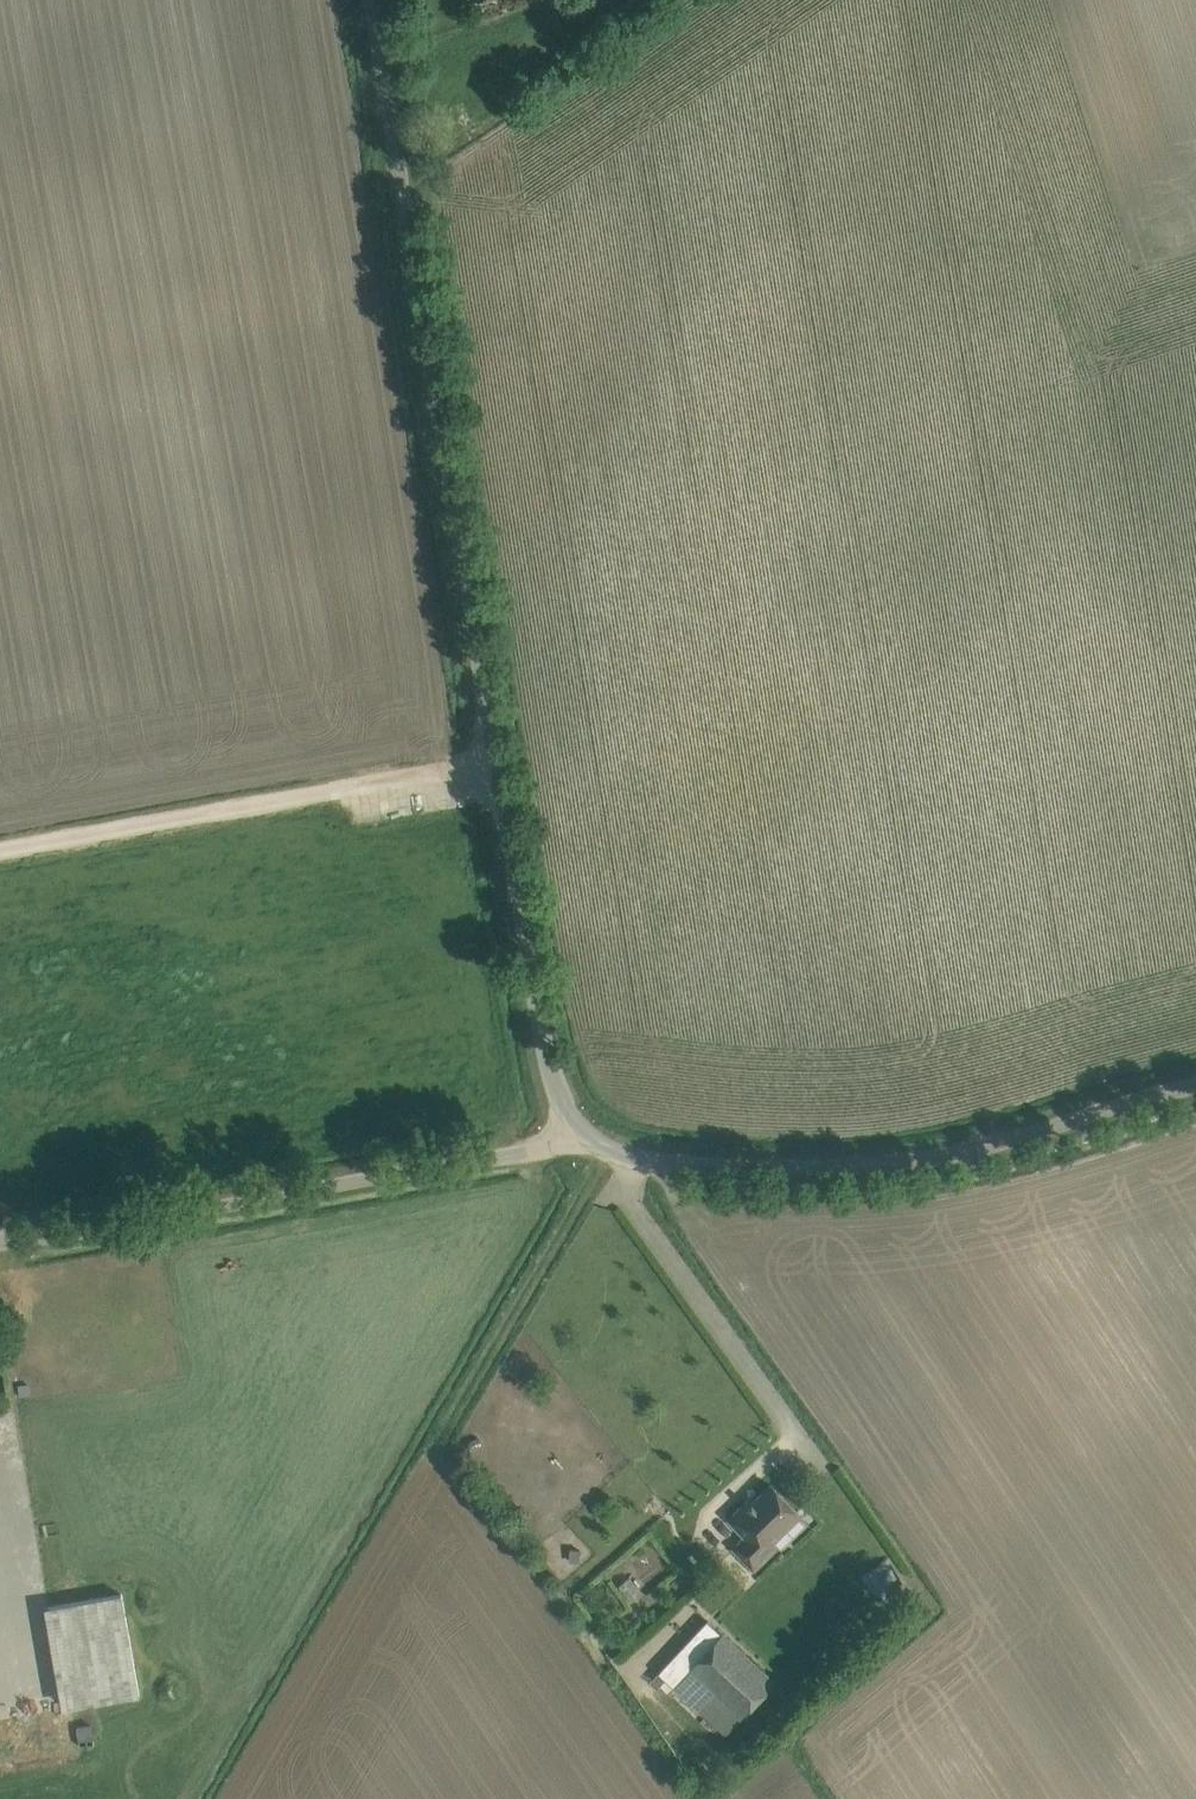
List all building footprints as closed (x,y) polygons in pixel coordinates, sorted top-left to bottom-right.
[(770,1539),(781,1528),(798,1512),(771,1484),(749,1506),(746,1503),(729,1519),(746,1536),(734,1548),(754,1568),(777,1546),(770,1539)] [(881,1597),(901,1579),(883,1559),(863,1578),(881,1597)] [(707,1620),(676,1653),(658,1673),(674,1687),(726,1734),(774,1682),(707,1620)] [(714,1778),(703,1767),(698,1773),(708,1783),(714,1778)]
